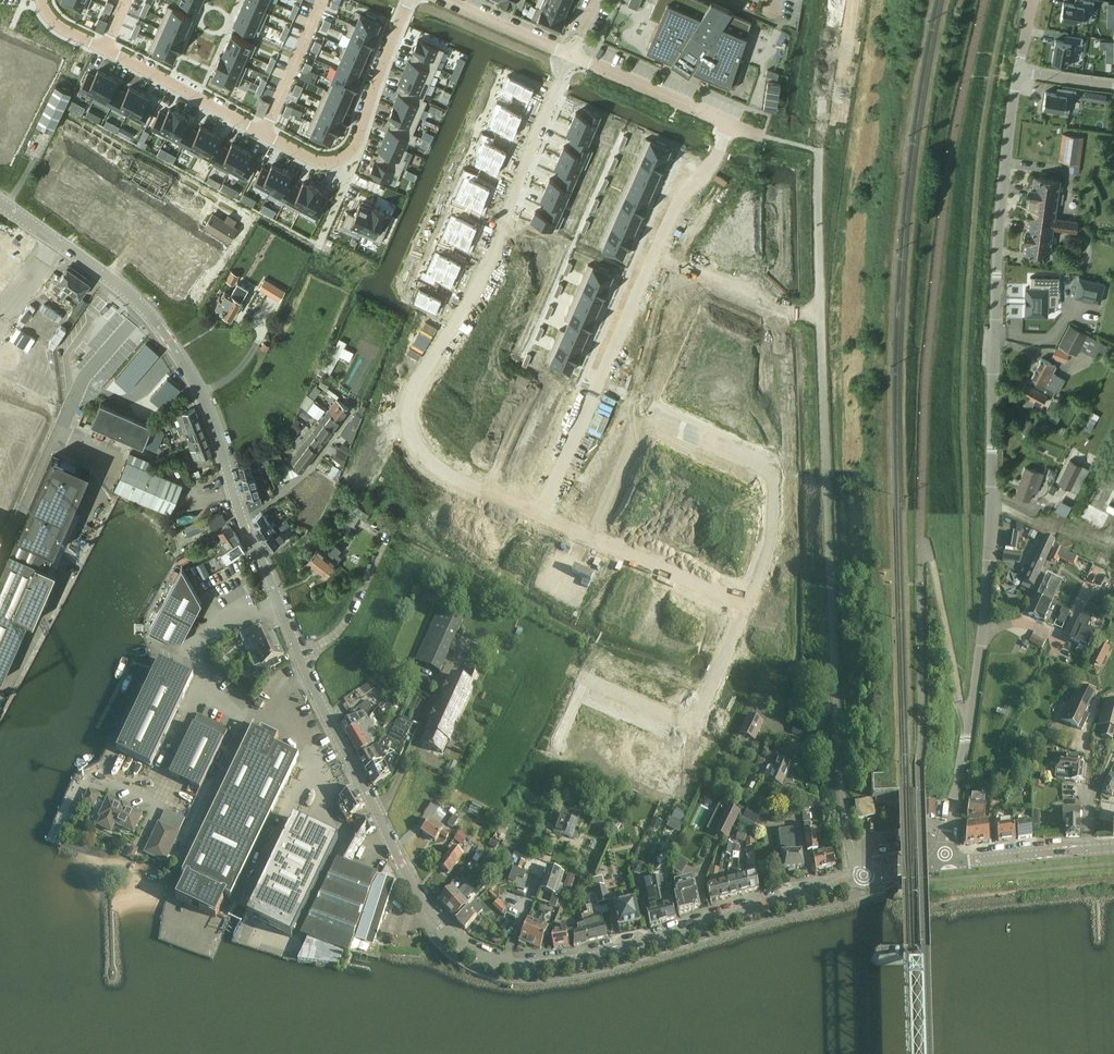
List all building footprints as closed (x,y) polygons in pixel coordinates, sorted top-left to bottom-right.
[(62,0),(67,2),(66,5),(75,8),(76,6),(86,11),(91,0),(62,0)] [(198,8),(201,0),(179,0),(198,8)] [(243,2),(268,12),(265,11),(269,3),(270,1),(268,0),(244,0),(243,2)] [(550,0),(543,0),(540,8),(537,7),(536,7),(563,19),(564,18),(562,18),(564,14),(565,14),(567,8),(550,0)] [(641,0),(630,0),(628,6),(637,9),(641,0)] [(734,14),(730,13),(732,11),(711,1),(709,4),(700,0),(656,0),(649,17),(659,21),(646,50),(671,61),(670,62),(689,75),(694,67),(731,87),(734,88),(744,60),(739,59),(751,22),(734,14)] [(1060,18),(1061,18),(1065,19),(1064,21),(1072,23),(1072,20),(1080,22),(1081,22),(1086,23),(1089,8),(1092,9),(1094,2),(1085,0),(1080,0),(1079,5),(1073,4),(1064,3),(1064,2),(1063,2),(1060,18)] [(243,2),(239,13),(263,23),(268,12),(243,2)] [(167,8),(163,17),(187,28),(192,16),(168,6),(167,8)] [(536,7),(532,18),(559,30),(563,19),(536,7)] [(239,13),(234,24),(258,34),(263,23),(239,13)] [(351,22),(351,23),(377,35),(377,34),(375,33),(380,23),(375,20),(376,18),(367,14),(366,16),(360,14),(356,25),(351,22)] [(163,17),(158,28),(184,39),(185,39),(183,38),(187,28),(163,17)] [(351,23),(346,34),(373,45),(377,35),(351,23)] [(158,28),(153,39),(180,50),(184,39),(158,28)] [(232,34),(227,45),(251,56),(256,44),(232,34)] [(346,34),(351,36),(346,47),(366,55),(370,45),(372,46),(373,45),(346,34)] [(1051,60),(1051,61),(1072,64),(1076,44),(1082,45),(1083,38),(1067,35),(1066,42),(1063,41),(1055,40),(1055,41),(1052,60),(1051,60)] [(152,42),(148,50),(158,54),(157,56),(166,60),(167,58),(173,60),(177,50),(180,51),(180,50),(153,39),(152,42)] [(418,39),(413,51),(415,52),(413,57),(437,67),(444,51),(433,46),(434,44),(425,40),(424,42),(418,39)] [(220,54),(220,55),(246,66),(247,66),(242,64),(244,58),(246,54),(251,56),(227,45),(222,55),(220,54)] [(346,47),(342,58),(361,66),(366,55),(346,47)] [(220,55),(215,66),(242,77),(246,66),(220,55)] [(409,60),(404,72),(430,83),(437,67),(413,57),(411,61),(409,60)] [(342,58),(337,68),(361,79),(361,78),(356,76),(361,66),(342,58)] [(217,67),(213,78),(218,80),(217,82),(226,86),(227,84),(232,86),(237,88),(241,80),(242,77),(215,66),(217,67)] [(337,68),(332,79),(356,90),(361,79),(337,68)] [(88,72),(80,86),(97,95),(108,75),(98,69),(95,75),(88,72)] [(777,79),(779,73),(767,70),(765,75),(777,79)] [(404,72),(399,83),(401,84),(399,89),(427,101),(423,99),(430,83),(404,72)] [(108,75),(97,95),(112,104),(120,89),(114,86),(117,80),(108,75)] [(500,86),(497,93),(511,100),(514,93),(529,100),(534,87),(507,75),(502,87),(500,86)] [(325,88),(325,89),(349,99),(354,89),(356,90),(332,79),(328,89),(325,88)] [(776,110),(780,84),(767,82),(764,108),(776,110)] [(55,85),(37,123),(52,131),(71,92),(55,85)] [(120,89),(112,104),(128,112),(139,92),(129,87),(126,93),(120,89)] [(1045,91),(1042,107),(1043,107),(1063,111),(1069,112),(1071,97),(1075,98),(1076,91),(1063,88),(1061,95),(1056,94),(1046,92),(1046,91),(1045,91)] [(325,89),(320,100),(345,110),(349,99),(325,89)] [(394,105),(393,106),(419,117),(427,101),(399,89),(398,89),(402,91),(401,95),(399,94),(394,105)] [(139,92),(128,112),(144,121),(152,107),(146,103),(149,97),(139,92)] [(496,104),(491,114),(518,126),(518,125),(522,114),(508,108),(510,102),(498,97),(495,103),(496,104)] [(320,100),(316,110),(342,122),(342,121),(340,120),(345,110),(320,100)] [(431,104),(428,110),(440,115),(443,109),(431,104)] [(393,106),(388,117),(391,118),(389,123),(417,135),(413,133),(419,117),(393,106)] [(160,111),(152,125),(168,134),(180,112),(174,108),(173,110),(169,108),(166,114),(160,111)] [(575,113),(571,122),(595,133),(602,115),(597,113),(585,108),(582,114),(576,111),(575,113)] [(316,110),(311,121),(337,133),(342,122),(316,110)] [(180,112),(168,134),(184,142),(191,128),(186,125),(189,119),(185,117),(186,115),(180,112)] [(484,124),(481,130),(495,136),(498,131),(513,137),(518,126),(491,114),(487,125),(484,124)] [(311,121),(306,132),(316,137),(315,139),(324,143),(325,141),(330,143),(335,132),(337,133),(311,121)] [(571,122),(567,132),(573,135),(570,141),(573,142),(587,149),(588,148),(595,133),(571,122)] [(388,128),(383,140),(407,150),(405,149),(408,141),(413,143),(417,135),(389,123),(388,123),(392,125),(391,129),(388,128)] [(191,128),(184,142),(190,146),(187,150),(197,156),(211,129),(206,125),(204,127),(201,125),(197,131),(191,128)] [(211,129),(197,156),(198,154),(213,162),(212,164),(213,164),(223,145),(217,142),(220,136),(216,134),(218,132),(211,129)] [(54,130),(45,148),(50,151),(47,156),(51,158),(49,161),(57,165),(68,146),(57,139),(61,133),(54,130)] [(480,141),(475,151),(502,163),(507,151),(492,145),(494,139),(482,133),(479,140),(480,141)] [(1062,134),(1059,161),(1067,162),(1070,163),(1070,168),(1078,169),(1083,137),(1062,134)] [(645,138),(641,149),(666,160),(665,159),(667,155),(670,149),(667,148),(665,147),(666,144),(661,141),(656,139),(655,142),(645,138)] [(383,140),(378,151),(381,152),(379,157),(402,167),(406,159),(403,158),(407,150),(383,140)] [(223,145),(213,164),(228,173),(243,146),(237,142),(236,144),(232,142),(229,148),(223,145)] [(564,145),(559,155),(585,167),(593,150),(588,148),(587,149),(573,142),(570,148),(564,145)] [(68,146),(57,165),(65,170),(66,167),(70,169),(73,164),(77,167),(84,155),(68,146)] [(243,146),(228,173),(229,173),(230,171),(246,179),(255,163),(248,159),(251,153),(248,151),(249,149),(243,146)] [(641,149),(636,160),(661,171),(666,160),(641,149)] [(469,161),(467,168),(479,173),(482,168),(496,174),(501,163),(502,163),(475,151),(475,152),(479,153),(475,164),(469,161)] [(89,169),(80,181),(93,191),(110,167),(92,154),(84,165),(89,169)] [(559,155),(555,166),(561,168),(561,169),(558,175),(573,181),(579,184),(587,167),(585,167),(559,155)] [(374,160),(369,173),(375,175),(374,178),(383,182),(384,179),(390,182),(394,174),(399,176),(402,167),(379,157),(377,161),(374,160)] [(636,160),(631,171),(655,181),(657,177),(660,171),(661,172),(661,171),(636,160)] [(262,167),(253,183),(269,192),(283,168),(277,164),(276,166),(272,164),(269,170),(262,167)] [(283,168),(269,192),(285,200),(283,203),(284,203),(294,184),(288,181),(291,175),(288,173),(289,171),(283,168)] [(464,178),(459,188),(486,200),(486,199),(490,188),(476,181),(478,176),(464,169),(461,176),(464,178)] [(631,171),(626,182),(651,192),(653,186),(655,181),(631,171)] [(113,187),(107,196),(118,204),(132,184),(117,173),(109,184),(113,187)] [(550,178),(545,188),(566,197),(570,190),(573,181),(558,175),(556,181),(550,178)] [(1027,219),(1076,226),(1077,221),(1054,218),(1060,180),(1034,176),(1032,187),(1031,187),(1029,198),(1030,198),(1029,211),(1028,211),(1027,218),(1028,218),(1027,219)] [(294,184),(284,203),(299,211),(314,185),(308,181),(307,183),(303,181),(300,187),(294,184)] [(626,182),(622,192),(647,203),(646,202),(648,198),(651,192),(626,182)] [(132,184),(118,204),(128,211),(135,202),(139,206),(147,194),(132,184)] [(300,212),(299,213),(315,221),(318,215),(318,216),(326,201),(320,198),(323,192),(319,190),(320,188),(314,185),(299,211),(300,212)] [(453,198),(451,204),(463,210),(466,204),(481,211),(486,200),(459,188),(455,199),(453,198)] [(545,188),(541,198),(547,201),(544,207),(564,216),(564,215),(562,214),(564,209),(569,198),(566,197),(545,188)] [(622,192),(617,203),(642,214),(647,203),(622,192)] [(149,212),(140,225),(152,234),(169,211),(151,197),(143,209),(149,212)] [(348,212),(342,226),(350,229),(352,224),(363,229),(361,234),(372,208),(371,207),(372,205),(362,201),(361,203),(360,203),(355,215),(348,212)] [(617,203),(612,214),(637,224),(639,220),(641,214),(642,215),(642,214),(617,203)] [(372,208),(361,234),(380,242),(391,217),(385,214),(386,211),(373,206),(372,208)] [(535,211),(531,221),(557,233),(564,216),(544,207),(541,213),(535,211)] [(451,215),(446,226),(473,237),(472,237),(477,226),(463,219),(465,214),(453,208),(450,215),(451,215)] [(224,221),(213,214),(204,227),(229,241),(237,228),(233,226),(236,221),(227,216),(224,221)] [(612,214),(608,225),(633,236),(633,235),(632,235),(634,229),(637,224),(612,214)] [(173,230),(167,239),(177,247),(192,227),(177,216),(169,227),(173,230)] [(261,216),(257,221),(263,225),(266,219),(261,216)] [(266,219),(263,225),(269,228),(272,223),(266,219)] [(1075,232),(1076,226),(1027,219),(1026,231),(1025,231),(1023,241),(1024,241),(1023,252),(1049,256),(1053,229),(1075,232)] [(272,223),(269,228),(275,231),(278,226),(272,223)] [(608,225),(603,235),(628,246),(633,236),(608,225)] [(278,226),(275,231),(279,234),(283,228),(278,226)] [(440,236),(438,242),(450,248),(453,242),(468,249),(473,237),(446,226),(442,237),(440,236)] [(192,227),(177,247),(188,255),(194,246),(199,249),(207,238),(192,227)] [(283,228),(279,234),(284,237),(288,231),(283,228)] [(288,231),(284,237),(289,240),(292,234),(288,231)] [(292,234),(289,240),(293,242),(297,236),(292,234)] [(603,235),(598,247),(622,257),(625,251),(627,247),(628,247),(628,246),(603,235)] [(297,236),(293,242),(298,245),(302,239),(297,236)] [(302,239),(298,245),(303,248),(307,241),(302,239)] [(307,241),(303,248),(308,251),(311,244),(307,241)] [(311,244),(308,251),(313,254),(316,247),(311,244)] [(435,252),(430,263),(457,274),(462,263),(447,256),(449,250),(436,245),(434,251),(435,252)] [(423,271),(420,278),(434,285),(437,279),(451,285),(456,275),(457,274),(430,263),(426,273),(423,271)] [(588,264),(583,275),(609,286),(608,285),(610,281),(612,274),(608,272),(607,272),(608,270),(599,266),(598,268),(597,268),(588,264)] [(239,276),(231,271),(226,280),(234,284),(239,276)] [(583,275),(578,286),(604,297),(609,286),(583,275)] [(269,292),(274,284),(264,278),(259,287),(269,292)] [(1031,289),(1026,289),(1026,317),(1048,317),(1048,295),(1059,295),(1059,278),(1031,278),(1031,289)] [(1079,278),(1074,297),(1100,303),(1104,284),(1079,278)] [(419,289),(414,301),(437,311),(442,299),(427,292),(430,286),(418,280),(414,287),(419,289)] [(248,289),(238,282),(231,294),(225,290),(221,296),(219,295),(213,305),(221,310),(220,311),(224,313),(224,315),(228,318),(230,317),(231,317),(237,307),(239,308),(241,308),(243,305),(242,303),(240,302),(248,289)] [(578,286),(574,297),(598,307),(600,302),(602,297),(604,297),(578,286)] [(574,297),(569,307),(594,318),(595,318),(594,318),(596,312),(598,307),(574,297)] [(569,307),(564,318),(590,329),(592,323),(594,318),(569,307)] [(560,328),(560,329),(584,340),(586,335),(588,329),(589,330),(590,329),(564,318),(564,319),(569,321),(567,325),(565,331),(560,328)] [(1058,346),(1076,356),(1087,335),(1069,325),(1058,346)] [(560,329),(555,340),(580,351),(580,350),(579,350),(582,344),(584,340),(560,329)] [(555,340),(550,351),(576,362),(580,351),(555,340)] [(146,343),(141,349),(154,360),(159,354),(146,343)] [(1102,355),(1111,361),(1113,355),(1113,347),(1108,343),(1102,355)] [(1068,353),(1055,348),(1052,357),(1065,362),(1068,353)] [(141,349),(136,355),(149,366),(154,360),(141,349)] [(550,351),(545,362),(570,372),(572,366),(574,362),(575,362),(576,362),(550,351)] [(136,355),(131,361),(144,372),(149,366),(136,355)] [(1041,358),(1030,378),(1033,379),(1055,391),(1057,392),(1058,392),(1064,379),(1052,373),(1056,366),(1041,358)] [(131,361),(126,367),(138,378),(144,372),(131,361)] [(126,367),(120,373),(133,384),(138,378),(126,367)] [(120,373),(115,379),(128,390),(133,384),(120,373)] [(167,378),(163,383),(176,394),(180,389),(167,378)] [(546,379),(541,390),(562,399),(561,398),(565,388),(546,379)] [(1025,383),(1020,393),(1041,405),(1046,396),(1051,399),(1055,391),(1033,379),(1031,382),(1027,381),(1026,383),(1025,383)] [(163,383),(159,388),(172,399),(176,394),(163,383)] [(159,388),(154,393),(167,404),(172,399),(159,388)] [(541,390),(536,401),(557,410),(562,399),(541,390)] [(154,393),(150,398),(163,409),(167,404),(154,393)] [(336,399),(328,410),(340,419),(348,408),(336,399)] [(536,401),(531,412),(551,421),(555,410),(557,411),(557,410),(536,401)] [(152,425),(101,402),(92,423),(143,445),(152,425)] [(183,413),(176,415),(180,424),(198,418),(194,409),(194,408),(183,413)] [(340,419),(328,410),(321,420),(333,429),(340,419)] [(1090,411),(1081,428),(1090,432),(1099,416),(1090,411)] [(531,412),(527,423),(547,432),(548,431),(547,431),(551,421),(531,412)] [(180,424),(175,426),(176,429),(177,429),(180,435),(184,434),(201,427),(198,418),(180,424)] [(1027,419),(1020,432),(1027,435),(1034,423),(1027,419)] [(333,429),(321,420),(313,431),(325,439),(333,429)] [(527,423),(522,434),(543,443),(547,432),(527,423)] [(201,427),(184,434),(187,443),(205,436),(201,427)] [(325,439),(313,431),(305,441),(317,450),(325,439)] [(296,437),(291,433),(285,442),(290,445),(296,437)] [(522,434),(517,444),(537,453),(541,443),(542,443),(543,443),(522,434)] [(205,436),(187,443),(190,452),(208,445),(205,436)] [(309,460),(317,450),(305,441),(298,451),(309,460)] [(517,444),(513,455),(533,464),(532,463),(537,453),(517,444)] [(208,445),(190,452),(194,461),(201,458),(211,454),(212,454),(208,445)] [(309,460),(298,451),(290,462),(302,471),(309,460)] [(279,453),(273,456),(278,467),(285,464),(279,453)] [(513,455),(508,466),(529,475),(533,464),(513,455)] [(53,456),(17,536),(22,538),(40,546),(33,561),(45,567),(52,551),(88,471),(57,458),(53,456)] [(127,460),(114,488),(171,513),(183,484),(127,460)] [(1069,460),(1058,483),(1070,489),(1082,466),(1069,460)] [(239,466),(242,479),(261,473),(260,469),(251,471),(249,464),(239,466)] [(278,479),(272,466),(266,470),(272,482),(278,479)] [(1025,467),(1022,476),(1040,483),(1043,474),(1025,467)] [(261,473),(242,479),(248,499),(249,498),(250,501),(247,502),(250,512),(261,505),(263,504),(260,495),(255,480),(264,478),(261,473)] [(1036,493),(1040,483),(1022,476),(1015,495),(1029,501),(1032,492),(1036,493)] [(1052,485),(1049,491),(1054,494),(1057,488),(1052,485)] [(222,512),(208,518),(208,519),(211,527),(225,521),(222,512)] [(270,531),(271,532),(274,529),(262,512),(252,520),(257,526),(254,528),(261,539),(270,531)] [(223,540),(235,532),(230,525),(214,536),(218,543),(223,540)] [(316,530),(310,542),(317,546),(323,533),(316,530)] [(274,536),(271,532),(270,531),(261,539),(270,551),(279,543),(278,542),(284,538),(279,532),(274,536)] [(227,547),(228,547),(239,539),(235,532),(223,540),(218,543),(223,549),(227,546),(227,547)] [(1007,533),(1006,540),(1017,542),(1018,534),(1007,533)] [(1045,537),(1037,554),(1047,559),(1055,541),(1045,537)] [(227,547),(216,553),(223,565),(242,554),(241,552),(245,549),(239,539),(228,547),(227,547)] [(330,551),(315,569),(325,577),(336,563),(331,559),(334,555),(336,556),(342,549),(335,544),(330,551)] [(306,562),(315,569),(330,551),(325,547),(322,552),(317,548),(306,562)] [(0,575),(0,678),(2,679),(29,620),(33,622),(56,572),(51,569),(45,567),(33,561),(10,551),(0,575)] [(1021,553),(1005,551),(1003,561),(1019,563),(1021,553)] [(1047,559),(1037,554),(1030,568),(1025,566),(1020,575),(1026,577),(1021,586),(1031,591),(1047,559)] [(182,566),(149,629),(179,644),(202,602),(182,566)] [(1045,579),(1037,596),(1052,603),(1060,585),(1062,580),(1047,574),(1045,579)] [(515,584),(507,580),(499,595),(507,600),(515,584)] [(1037,596),(1029,615),(1043,621),(1052,603),(1037,596)] [(1107,610),(1090,601),(1086,609),(1103,618),(1107,610)] [(441,606),(415,662),(427,667),(439,673),(465,617),(441,606)] [(1090,623),(1080,619),(1070,640),(1087,648),(1093,635),(1086,631),(1090,623)] [(256,652),(277,642),(271,629),(260,634),(257,627),(239,635),(243,643),(250,640),(256,652)] [(1047,637),(1034,631),(1029,642),(1042,648),(1047,637)] [(277,642),(256,652),(261,664),(254,668),(258,675),(276,667),(272,660),(283,655),(277,642)] [(1100,644),(1091,663),(1101,668),(1110,650),(1100,644)] [(169,665),(159,660),(117,749),(150,765),(193,676),(174,667),(173,663),(169,665)] [(442,694),(439,703),(463,714),(475,686),(479,676),(471,672),(466,682),(451,675),(447,684),(442,694)] [(1094,693),(1077,685),(1061,720),(1077,728),(1082,730),(1087,719),(1086,718),(1088,714),(1085,713),(1094,693)] [(263,703),(258,700),(254,706),(260,709),(263,703)] [(1104,700),(1097,725),(1104,727),(1101,737),(1112,740),(1113,731),(1113,703),(1104,700)] [(350,720),(341,726),(346,733),(356,726),(358,728),(365,723),(368,719),(369,718),(366,713),(370,710),(371,707),(368,702),(358,707),(361,712),(359,714),(350,720)] [(428,732),(422,744),(442,754),(447,743),(448,741),(450,742),(450,741),(455,743),(459,735),(454,733),(463,714),(439,703),(435,711),(434,711),(430,722),(426,731),(428,732)] [(755,742),(764,722),(749,714),(739,734),(755,742)] [(228,730),(198,715),(169,775),(199,789),(228,730)] [(385,766),(384,767),(387,773),(392,770),(404,749),(400,747),(405,739),(408,732),(403,729),(404,728),(403,727),(407,719),(403,717),(400,724),(397,722),(395,724),(388,739),(387,740),(392,742),(385,756),(387,762),(385,766)] [(356,726),(346,733),(358,754),(372,746),(370,741),(369,740),(378,735),(368,719),(365,723),(358,728),(356,726)] [(259,732),(252,728),(181,875),(188,878),(185,884),(183,883),(175,899),(192,907),(193,905),(200,908),(199,910),(215,918),(223,902),(221,901),(223,895),(230,898),(298,756),(274,745),(278,737),(261,729),(259,732)] [(359,757),(366,771),(383,763),(385,766),(387,762),(385,756),(392,742),(387,740),(388,739),(383,737),(379,745),(379,746),(377,748),(359,757)] [(1058,754),(1055,778),(1071,780),(1073,781),(1073,782),(1076,783),(1078,782),(1082,783),(1082,782),(1083,782),(1083,781),(1082,781),(1084,764),(1077,763),(1078,756),(1058,754)] [(791,764),(777,758),(774,767),(770,765),(768,766),(764,776),(765,778),(769,779),(768,781),(782,786),(791,764)] [(384,767),(385,766),(383,763),(366,771),(373,786),(389,777),(387,773),(384,767)] [(1110,773),(1105,784),(1103,792),(1112,796),(1113,791),(1113,775),(1110,773)] [(1045,782),(1033,780),(1032,787),(1044,789),(1045,782)] [(786,786),(783,793),(794,798),(797,791),(786,786)] [(347,821),(352,818),(351,816),(365,806),(353,788),(340,799),(343,804),(340,805),(342,808),(339,809),(341,813),(347,822),(347,821)] [(99,795),(89,790),(83,803),(93,808),(99,795)] [(985,797),(972,795),(971,804),(969,804),(967,816),(984,819),(986,806),(984,806),(985,797)] [(141,815),(108,799),(99,817),(100,817),(98,823),(112,830),(115,824),(133,833),(141,815)] [(878,816),(875,799),(857,803),(861,820),(878,816)] [(935,799),(933,799),(933,800),(922,800),(922,799),(918,799),(918,801),(917,801),(917,808),(922,808),(922,814),(935,814),(935,800),(935,799)] [(740,813),(729,807),(715,833),(727,839),(740,813)] [(1080,808),(1063,808),(1062,823),(1066,823),(1066,837),(1079,837),(1080,808)] [(578,822),(558,815),(552,832),(571,839),(574,832),(578,822)] [(459,820),(453,816),(447,824),(453,828),(459,820)] [(375,830),(368,817),(360,821),(361,822),(355,832),(341,853),(300,937),(307,939),(297,961),(338,968),(344,952),(348,954),(349,952),(353,940),(372,885),(378,875),(349,865),(360,845),(367,835),(375,830)] [(742,818),(736,828),(751,836),(756,826),(742,818)] [(293,819),(246,917),(291,938),(338,840),(293,819)] [(443,830),(430,820),(421,832),(435,842),(440,835),(446,839),(449,835),(443,831),(443,830)] [(1028,825),(1028,821),(1017,822),(1018,826),(1016,827),(1018,840),(1032,838),(1030,825),(1028,825)] [(180,832),(158,822),(143,853),(165,864),(180,832)] [(976,838),(977,844),(989,843),(988,823),(977,824),(979,837),(976,838)] [(1015,840),(1013,823),(996,825),(998,842),(1015,840)] [(964,845),(977,844),(976,838),(979,837),(977,824),(967,824),(966,838),(964,838),(964,845)] [(807,851),(818,850),(815,831),(811,832),(810,825),(803,826),(804,833),(807,851)] [(795,827),(778,830),(784,871),(787,871),(787,872),(788,872),(791,872),(794,871),(795,871),(795,869),(804,868),(801,852),(799,852),(795,827)] [(747,835),(738,833),(736,840),(745,842),(747,835)] [(724,842),(722,854),(731,856),(733,845),(724,842)] [(903,846),(903,842),(892,844),(893,849),(893,848),(893,852),(904,850),(903,846)] [(453,848),(439,867),(449,875),(463,856),(453,848)] [(832,853),(823,855),(826,868),(835,867),(832,853)] [(826,868),(823,855),(813,857),(816,870),(826,868)] [(547,868),(543,878),(560,884),(564,873),(547,868)] [(755,875),(746,877),(749,892),(759,889),(755,875)] [(353,940),(349,952),(350,952),(351,952),(355,952),(358,951),(359,949),(361,943),(373,947),(374,943),(376,943),(376,937),(377,934),(379,928),(387,905),(387,903),(389,897),(391,890),(394,882),(379,877),(374,886),(355,941),(353,940)] [(739,894),(749,892),(746,877),(735,880),(739,894)] [(543,878),(539,890),(553,894),(549,905),(555,908),(559,896),(563,885),(560,884),(543,878)] [(662,879),(653,880),(659,909),(663,923),(676,919),(672,905),(667,906),(662,879)] [(589,883),(580,880),(575,891),(584,894),(589,883)] [(659,909),(653,880),(644,882),(651,911),(646,912),(650,926),(663,923),(659,909)] [(735,880),(726,882),(730,897),(739,894),(735,880)] [(726,882),(716,884),(720,899),(730,897),(726,882)] [(452,889),(439,901),(440,902),(441,904),(447,910),(460,897),(467,891),(469,888),(466,884),(456,893),(452,889)] [(720,899),(716,884),(706,887),(710,902),(720,899)] [(700,908),(694,885),(675,890),(675,899),(679,914),(693,911),(692,910),(700,908)] [(460,897),(447,910),(452,916),(454,917),(455,918),(468,906),(463,901),(473,892),(469,888),(467,891),(460,897)] [(609,903),(605,888),(595,890),(599,905),(609,903)] [(627,903),(627,899),(623,900),(624,904),(613,906),(618,928),(640,923),(635,901),(627,903)] [(469,908),(456,920),(465,930),(477,918),(483,912),(475,903),(469,908)] [(592,930),(585,931),(588,943),(607,938),(601,914),(589,917),(592,930)] [(538,925),(538,926),(540,920),(530,916),(519,944),(525,946),(526,944),(530,945),(538,925)] [(579,933),(573,934),(574,946),(588,943),(585,931),(592,930),(589,917),(588,916),(582,917),(582,919),(580,920),(581,924),(577,925),(579,933)] [(548,929),(538,926),(538,925),(530,945),(540,949),(548,929)] [(554,948),(554,949),(568,947),(572,932),(566,933),(565,928),(564,927),(562,927),(561,928),(561,933),(554,933),(554,948)]
